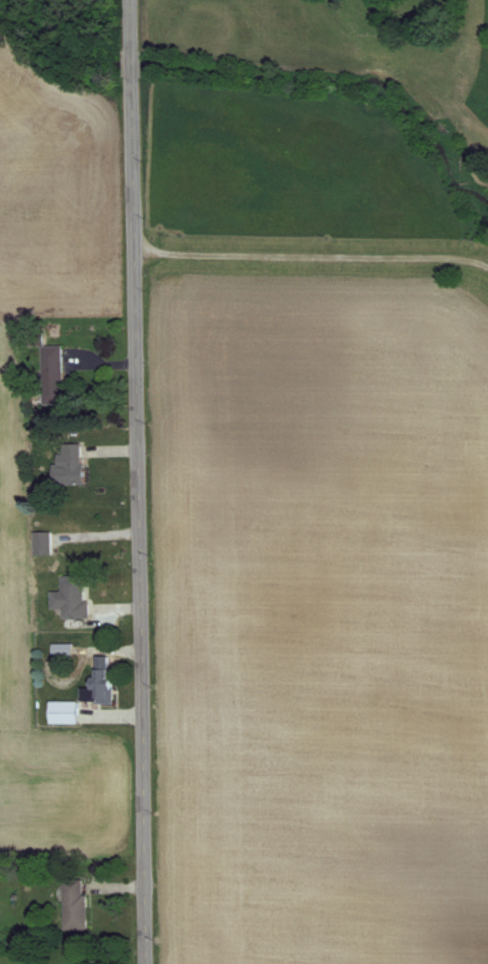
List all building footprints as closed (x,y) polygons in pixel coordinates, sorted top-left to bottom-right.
[(41,345),(42,404),(64,404),(63,345),(42,345),(42,332),(27,332),(27,346),(41,345)] [(82,444),(61,444),(61,453),(56,453),(57,486),(83,485),(82,444)] [(60,617),(88,617),(88,601),(82,601),(82,575),(60,575),(60,592),(49,592),(49,608),(60,608),(60,617)] [(112,703),(112,669),(93,669),(93,684),(80,684),(80,703),(112,703)] [(77,701),(47,701),(47,723),(77,723),(77,701)] [(63,929),(85,929),(85,880),(63,880),(63,929)]
